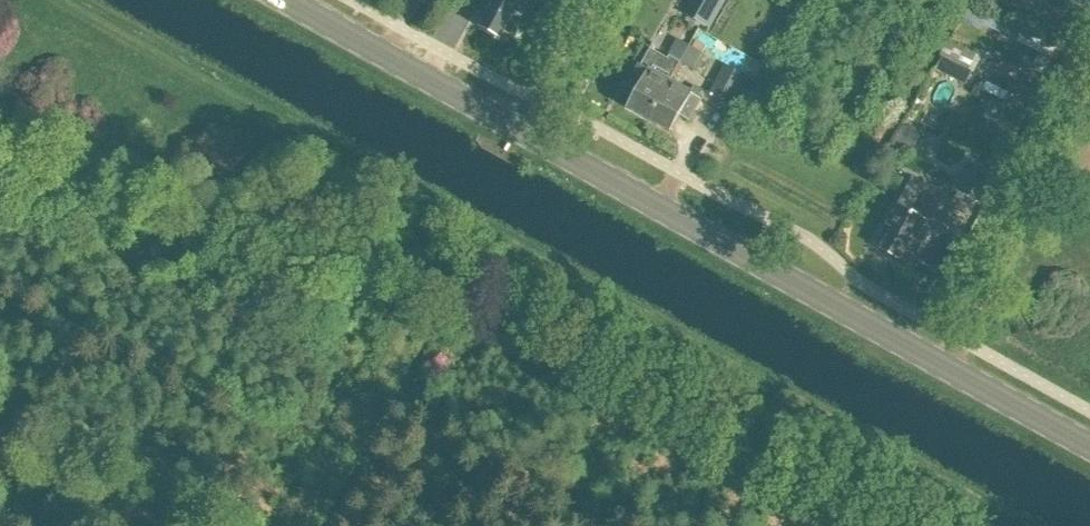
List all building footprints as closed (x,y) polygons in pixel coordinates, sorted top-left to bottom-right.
[(530,3),(525,0),(489,0),(494,3),(481,28),(501,39),(515,15),(521,18),(530,3)] [(686,14),(706,26),(722,0),(694,0),(686,14)] [(714,39),(700,32),(691,49),(702,55),(706,46),(710,48),(714,39)] [(955,37),(940,66),(974,83),(988,54),(955,37)] [(680,64),(689,48),(677,41),(668,57),(680,64)] [(693,71),(702,55),(691,49),(689,48),(680,64),(693,71)] [(649,121),(670,83),(680,64),(668,57),(666,60),(650,51),(641,68),(638,67),(627,88),(637,94),(628,110),(649,121)] [(725,67),(709,95),(729,106),(732,101),(743,107),(756,84),(754,82),(742,76),(725,67)] [(989,78),(984,88),(1024,110),(1037,88),(1021,79),(1014,92),(989,78)] [(670,83),(649,121),(671,133),(679,117),(689,122),(700,101),(697,99),(701,93),(694,89),(691,94),(670,83)] [(908,121),(896,141),(910,150),(922,130),(908,121)] [(977,203),(992,176),(968,163),(953,191),(977,203)] [(915,242),(941,195),(913,179),(898,207),(897,206),(886,226),(892,229),(881,249),(898,259),(909,239),(915,242)]
